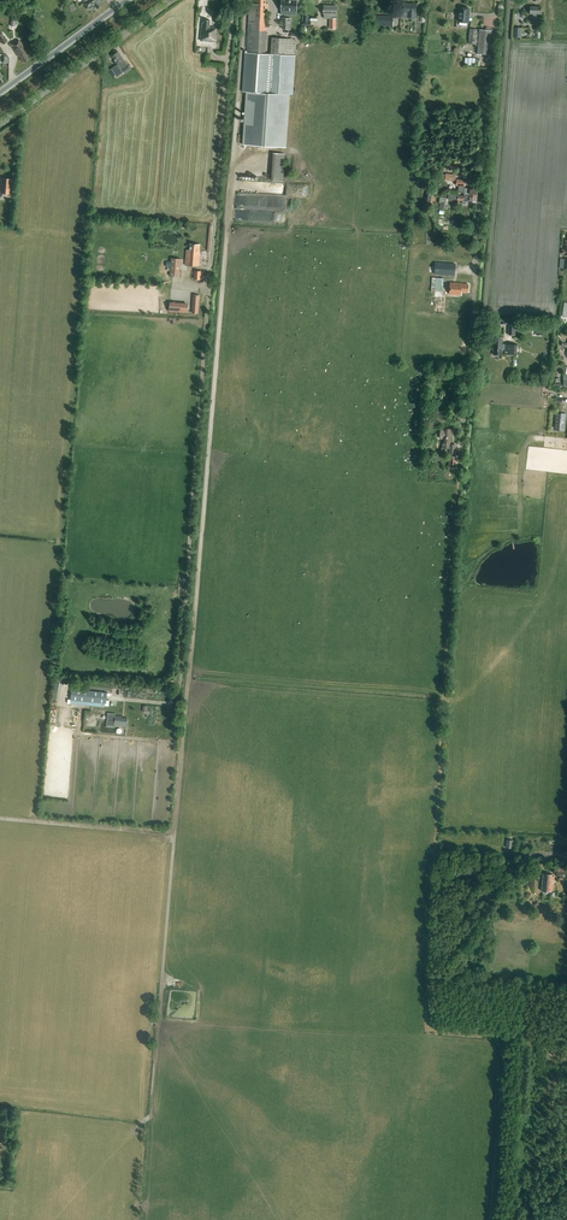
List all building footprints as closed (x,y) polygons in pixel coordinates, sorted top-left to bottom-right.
[(85,1),(83,3),(88,10),(95,5),(98,9),(104,4),(101,0),(84,0),(85,1)] [(271,55),(266,54),(268,4),(266,4),(266,0),(256,0),(256,4),(249,4),(247,53),(245,53),(242,92),(246,92),(242,145),(286,148),(289,94),(293,95),(296,39),(272,38),(271,55)] [(281,11),(281,15),(286,15),(286,11),(297,11),(297,0),(286,0),(281,0),(281,11)] [(403,4),(403,12),(402,12),(402,18),(408,18),(416,18),(416,13),(416,4),(403,4)] [(324,18),(330,18),(329,28),(336,28),(336,19),(336,16),(337,6),(324,6),(323,14),(324,14),(324,18)] [(537,19),(537,14),(541,14),(542,7),(530,6),(530,14),(533,14),(533,19),(537,19)] [(468,23),(469,9),(460,8),(458,22),(468,23)] [(393,26),(393,17),(376,16),(373,16),(372,21),(375,21),(375,25),(380,26),(393,26)] [(284,28),(294,29),(294,17),(284,17),(284,28)] [(200,41),(217,42),(218,28),(210,28),(210,20),(205,20),(204,23),(202,23),(202,31),(201,31),(200,41)] [(513,38),(522,38),(522,28),(513,28),(513,38)] [(479,32),(477,31),(477,29),(469,29),(468,44),(476,45),(476,46),(478,46),(477,54),(489,55),(491,30),(479,30),(479,32)] [(28,59),(24,53),(27,51),(19,40),(11,45),(19,57),(20,56),(24,62),(28,59)] [(118,64),(111,69),(114,75),(118,72),(121,70),(122,69),(128,64),(123,59),(121,55),(118,52),(112,56),(114,59),(114,60),(117,63),(118,63),(118,64)] [(466,64),(480,66),(481,59),(467,56),(466,64)] [(273,153),(271,181),(283,182),(285,154),(273,153)] [(11,179),(1,178),(0,193),(10,194),(11,179)] [(459,185),(458,192),(464,193),(464,194),(477,196),(477,189),(464,188),(465,180),(457,180),(456,185),(459,185)] [(427,204),(435,205),(436,195),(428,194),(427,204)] [(457,203),(458,200),(462,201),(461,203),(466,204),(466,201),(476,202),(477,196),(464,194),(464,196),(449,194),(448,200),(446,199),(447,195),(441,195),(441,197),(439,197),(439,204),(440,204),(440,208),(446,209),(446,204),(447,204),(447,207),(454,207),(454,205),(457,205),(457,203)] [(185,266),(199,267),(200,254),(200,245),(190,244),(190,250),(187,250),(185,266)] [(170,276),(180,277),(181,259),(171,258),(170,276)] [(435,262),(434,274),(455,276),(456,264),(435,262)] [(195,271),(194,274),(192,274),(191,278),(194,278),(194,279),(200,280),(201,271),(195,271)] [(432,278),(431,291),(434,291),(441,292),(442,279),(432,278)] [(450,283),(449,294),(461,295),(461,291),(468,292),(469,285),(461,284),(462,284),(450,283)] [(169,311),(187,313),(188,305),(170,303),(169,311)] [(493,354),(502,354),(502,343),(501,343),(501,337),(496,336),(492,336),(492,343),(494,343),(493,354)] [(457,373),(461,378),(465,374),(461,370),(457,373)] [(555,430),(563,431),(565,414),(557,413),(555,430)] [(441,430),(440,436),(440,439),(443,439),(443,448),(449,448),(449,454),(456,454),(456,444),(450,444),(451,439),(451,435),(452,435),(452,429),(445,428),(445,430),(441,430)] [(449,456),(448,468),(457,468),(458,456),(449,456)] [(72,689),(71,700),(70,704),(105,708),(105,703),(109,703),(109,701),(106,701),(107,696),(110,696),(110,694),(107,694),(107,693),(72,689)] [(121,716),(115,716),(115,713),(107,713),(106,727),(114,728),(114,725),(126,727),(127,719),(121,718),(121,716)] [(564,872),(564,868),(557,868),(556,876),(566,877),(566,872),(564,872)] [(555,892),(553,892),(554,876),(552,876),(552,874),(543,874),(541,891),(551,892),(550,894),(551,896),(552,896),(554,896),(555,895),(555,892)]
